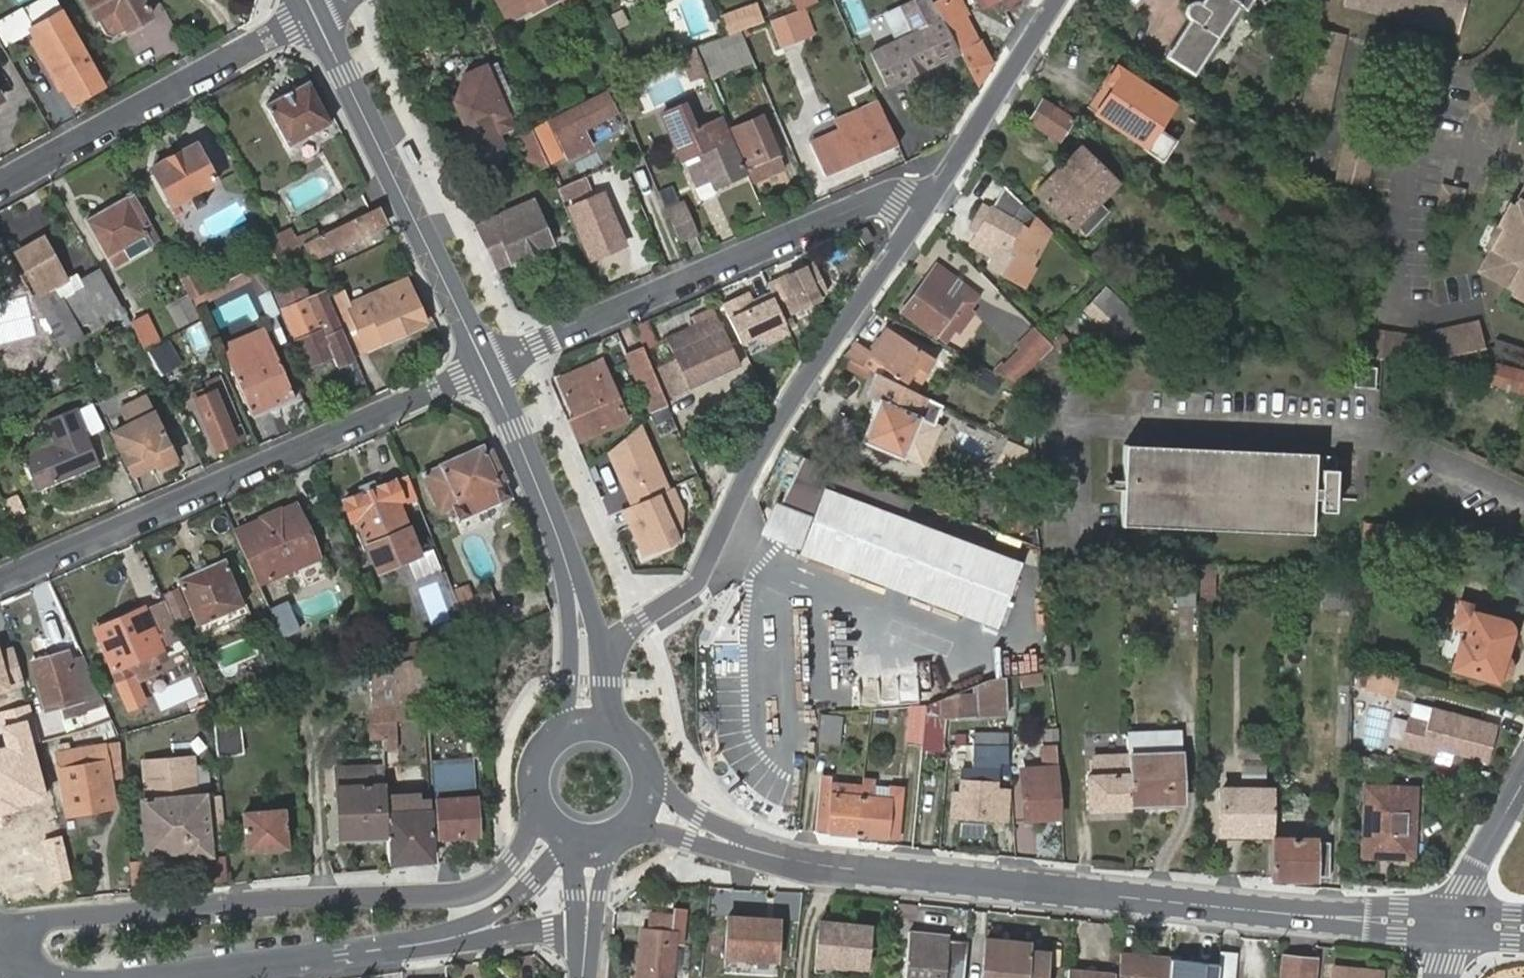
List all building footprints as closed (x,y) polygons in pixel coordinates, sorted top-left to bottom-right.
[(142,0),(87,0),(104,32),(113,33),(149,14),(142,0)] [(457,14),(478,8),(476,0),(453,0),(457,14)] [(508,21),(547,0),(497,0),(508,21)] [(961,54),(959,50),(944,23),(932,1),(932,0),(907,0),(900,3),(913,31),(870,51),(888,89),(961,54)] [(959,0),(935,0),(932,1),(944,23),(959,50),(961,54),(977,86),(992,62),(980,39),(978,40),(962,13),(966,12),(959,0)] [(1008,9),(1019,3),(1017,0),(1002,0),(1008,9)] [(1244,10),(1250,0),(1204,0),(1201,4),(1198,3),(1193,3),(1189,4),(1187,8),(1186,11),(1187,15),(1191,20),(1166,57),(1191,73),(1237,5),(1244,10)] [(1405,0),(1344,0),(1343,2),(1401,17),(1405,0)] [(1401,17),(1457,32),(1466,0),(1405,0),(1401,17)] [(764,20),(757,2),(720,15),(729,33),(741,29),(764,20)] [(811,31),(801,6),(795,8),(804,34),(811,31)] [(769,18),(779,44),(804,34),(795,8),(769,18)] [(64,9),(31,27),(37,37),(72,102),(104,84),(64,9)] [(1325,127),(1344,36),(1318,29),(1298,120),(1325,127)] [(746,32),(702,44),(711,77),(755,65),(746,32)] [(37,37),(31,41),(63,99),(69,97),(37,37)] [(697,47),(677,57),(691,85),(711,76),(697,47)] [(1143,145),(1173,105),(1118,67),(1108,81),(1114,86),(1096,112),(1143,145)] [(307,80),(264,104),(287,145),(330,121),(307,80)] [(1477,89),(1473,109),(1491,113),(1496,94),(1477,89)] [(606,93),(550,122),(559,138),(614,111),(606,93)] [(661,112),(675,145),(691,139),(710,185),(743,171),(720,117),(695,127),(685,102),(661,112)] [(1044,103),(1030,123),(1056,142),(1071,123),(1044,103)] [(866,123),(812,146),(826,179),(861,164),(859,159),(878,151),(881,155),(899,147),(881,106),(862,115),(866,123)] [(491,121),(488,112),(458,124),(473,159),(503,147),(499,137),(515,129),(509,114),(491,121)] [(731,127),(753,178),(782,166),(761,115),(731,127)] [(620,116),(591,132),(596,140),(625,124),(620,116)] [(551,163),(561,159),(549,125),(539,128),(551,163)] [(547,165),(532,130),(518,135),(533,172),(547,165)] [(1366,185),(1375,146),(1349,139),(1339,179),(1366,185)] [(195,144),(150,168),(170,205),(188,195),(195,207),(205,201),(199,189),(215,181),(195,144)] [(1033,193),(1072,231),(1116,183),(1077,147),(1033,193)] [(859,159),(861,164),(881,155),(878,151),(859,159)] [(1463,190),(1445,186),(1441,205),(1459,209),(1463,190)] [(1052,232),(1006,188),(971,246),(992,259),(987,266),(1002,276),(1001,278),(1021,290),(1033,269),(1030,268),(1052,232)] [(1523,190),(1515,205),(1492,250),(1482,268),(1514,285),(1523,291),(1523,190)] [(570,207),(592,256),(626,242),(604,191),(570,207)] [(159,240),(132,192),(84,218),(112,266),(159,240)] [(687,200),(667,208),(680,243),(701,235),(687,200)] [(475,224),(496,268),(551,245),(532,201),(475,224)] [(208,240),(246,219),(237,202),(199,223),(208,240)] [(1485,247),(1492,250),(1515,205),(1509,202),(1485,247)] [(383,223),(376,207),(304,242),(311,260),(383,223)] [(285,251),(275,232),(260,240),(270,259),(285,251)] [(35,297),(63,348),(87,336),(85,332),(120,313),(98,274),(80,283),(83,288),(57,301),(50,289),(65,281),(42,238),(16,252),(39,295),(35,297)] [(902,307),(940,335),(943,331),(947,333),(953,325),(948,321),(971,288),(935,261),(902,307)] [(826,292),(813,264),(768,286),(771,292),(783,318),(820,300),(826,292)] [(198,271),(181,278),(192,298),(208,289),(198,271)] [(328,297),(353,354),(424,323),(406,281),(350,305),(344,290),(328,297)] [(291,283),(275,290),(301,351),(318,344),(322,346),(327,344),(330,352),(337,366),(354,358),(353,354),(328,297),(324,288),(306,296),(302,288),(291,283)] [(1514,285),(1511,293),(1523,300),(1523,291),(1514,285)] [(1101,290),(1080,312),(1108,338),(1129,317),(1101,290)] [(783,318),(771,292),(752,301),(747,292),(722,304),(740,342),(761,333),(765,341),(789,330),(783,318)] [(668,396),(739,366),(714,307),(694,316),(697,323),(668,336),(677,359),(657,368),(668,396)] [(130,323),(144,347),(158,339),(143,316),(130,323)] [(1415,334),(1348,325),(1343,352),(1415,363),(1484,347),(1478,321),(1415,334)] [(854,341),(842,357),(880,375),(883,368),(903,379),(914,362),(925,368),(933,356),(886,328),(883,334),(872,351),(868,349),(854,341)] [(878,331),(868,349),(872,351),(883,334),(878,331)] [(1023,386),(1028,375),(1054,349),(1035,331),(1027,340),(1030,343),(1007,367),(1002,365),(998,376),(1023,386)] [(1068,361),(1080,349),(1065,335),(1053,347),(1068,361)] [(152,350),(163,374),(183,364),(172,341),(152,350)] [(229,360),(255,415),(294,398),(270,342),(229,360)] [(301,351),(306,362),(330,352),(327,344),(322,346),(318,344),(301,351)] [(651,410),(668,403),(642,345),(625,352),(651,410)] [(82,384),(65,351),(49,359),(65,391),(82,384)] [(914,362),(903,379),(913,386),(925,368),(914,362)] [(1523,387),(1523,371),(1498,363),(1493,378),(1523,387)] [(557,378),(573,417),(568,418),(577,438),(624,417),(613,391),(606,394),(591,364),(557,378)] [(1353,371),(1352,390),(1373,391),(1374,372),(1353,371)] [(192,393),(216,450),(245,438),(221,381),(192,393)] [(918,418),(874,398),(865,420),(869,422),(862,440),(901,456),(918,418)] [(649,411),(656,427),(675,420),(668,403),(651,410),(649,411)] [(98,465),(73,413),(44,427),(53,447),(24,461),(38,491),(98,465)] [(112,436),(132,474),(155,464),(159,472),(176,464),(152,415),(112,436)] [(257,447),(271,441),(260,417),(246,422),(257,447)] [(637,423),(606,451),(630,506),(667,489),(637,423)] [(1008,441),(1003,454),(1030,467),(1029,452),(1008,441)] [(504,478),(489,447),(483,449),(481,444),(437,463),(438,467),(421,474),(437,510),(448,504),(456,519),(509,495),(502,480),(504,478)] [(1314,454),(1124,446),(1120,526),(1310,534),(1312,500),(1319,500),(1318,512),(1334,512),(1336,459),(1321,458),(1319,489),(1312,488),(1314,454)] [(801,457),(773,517),(803,528),(795,550),(996,626),(1021,561),(901,515),(908,498),(801,457)] [(401,505),(414,499),(404,473),(373,487),(370,480),(354,487),(357,494),(344,500),(352,519),(357,518),(378,566),(414,551),(394,503),(399,501),(401,505)] [(626,524),(641,558),(676,542),(679,512),(669,488),(667,489),(630,506),(628,507),(635,520),(626,524)] [(1007,501),(1010,531),(1032,528),(1030,499),(1007,501)] [(285,519),(299,513),(296,505),(281,511),(285,519)] [(628,507),(620,511),(626,524),(635,520),(628,507)] [(232,532),(255,584),(319,556),(299,513),(285,519),(281,511),(280,508),(260,516),(261,520),(232,532)] [(773,517),(764,538),(795,550),(803,528),(773,517)] [(340,530),(328,535),(334,549),(346,545),(340,530)] [(177,578),(195,624),(242,605),(222,559),(177,578)] [(1218,563),(1203,563),(1202,599),(1217,599),(1218,563)] [(1353,573),(1328,572),(1327,604),(1352,605),(1353,573)] [(1180,574),(1181,607),(1196,607),(1195,573),(1180,574)] [(432,625),(452,618),(438,580),(418,588),(432,625)] [(165,592),(175,618),(187,614),(176,588),(165,592)] [(484,592),(455,604),(463,625),(492,613),(484,592)] [(180,636),(164,600),(94,630),(115,679),(131,672),(135,681),(154,673),(150,664),(167,657),(162,644),(180,636)] [(1465,645),(1475,609),(1459,605),(1448,639),(1444,638),(1438,659),(1454,664),(1460,643),(1465,645)] [(1503,674),(1505,671),(1507,664),(1506,661),(1504,659),(1500,656),(1498,655),(1505,631),(1503,626),(1495,623),(1497,615),(1475,609),(1465,645),(1460,643),(1454,664),(1496,677),(1503,674)] [(1047,635),(1049,666),(1070,663),(1068,634),(1047,635)] [(401,660),(420,655),(417,645),(398,650),(401,660)] [(17,684),(16,681),(24,679),(20,654),(11,656),(9,648),(0,649),(0,687),(17,684)] [(65,652),(47,657),(49,663),(67,659),(65,652)] [(401,660),(392,662),(368,668),(371,709),(431,702),(420,655),(401,660)] [(49,663),(47,657),(30,661),(45,709),(60,705),(64,716),(80,712),(101,706),(105,705),(83,656),(67,659),(49,663)] [(919,663),(921,688),(934,687),(932,662),(919,663)] [(1371,670),(1366,688),(1389,695),(1394,677),(1371,670)] [(1045,671),(1023,671),(1023,684),(1046,684),(1045,671)] [(1001,676),(983,678),(984,691),(985,706),(1002,705),(1001,676)] [(983,678),(923,704),(920,745),(919,750),(938,752),(941,716),(985,712),(985,706),(983,678)] [(212,705),(217,753),(244,751),(239,699),(212,705)] [(923,704),(906,706),(903,743),(920,745),(923,704)] [(80,712),(86,729),(108,721),(101,706),(80,712)] [(1408,718),(1401,744),(1433,754),(1435,749),(1485,763),(1495,725),(1428,707),(1424,722),(1408,718)] [(820,714),(817,742),(836,743),(839,715),(820,714)] [(0,726),(0,732),(4,747),(0,748),(0,811),(46,799),(26,720),(0,726)] [(1126,732),(1127,754),(1129,801),(1179,799),(1175,731),(1126,732)] [(1003,744),(992,743),(970,744),(969,770),(958,770),(957,791),(951,792),(950,815),(1005,818),(1006,790),(996,789),(996,769),(991,768),(992,761),(1003,761),(1003,744)] [(101,746),(54,755),(67,815),(112,806),(109,788),(96,791),(95,781),(107,779),(101,746)] [(1054,770),(1057,769),(1056,751),(1046,752),(1047,770),(1020,773),(1024,819),(1040,819),(1040,816),(1057,815),(1054,770)] [(1127,754),(1093,756),(1094,774),(1087,774),(1089,809),(1130,808),(1129,801),(1127,754)] [(197,756),(142,761),(146,801),(144,801),(147,851),(186,849),(187,853),(207,852),(204,814),(202,796),(201,796),(197,756)] [(430,765),(437,837),(476,834),(469,761),(430,765)] [(361,838),(385,836),(382,796),(381,787),(370,787),(369,769),(332,772),(337,834),(361,832),(361,838)] [(821,777),(815,832),(856,836),(860,796),(831,794),(833,781),(833,777),(821,777)] [(96,791),(109,788),(107,779),(95,781),(96,791)] [(860,796),(861,783),(833,781),(831,794),(860,796)] [(1274,832),(1274,789),(1221,789),(1221,831),(1274,832)] [(1367,790),(1364,856),(1381,856),(1381,854),(1412,855),(1414,791),(1367,790)] [(385,836),(387,860),(431,860),(427,799),(415,800),(414,793),(382,796),(385,836)] [(204,814),(223,813),(222,794),(202,796),(204,814)] [(860,796),(856,836),(895,840),(898,801),(860,796)] [(244,814),(247,849),(287,846),(284,810),(244,814)] [(1274,837),(1273,879),(1315,879),(1316,875),(1329,876),(1331,842),(1317,841),(1317,838),(1274,837)] [(636,977),(671,977),(676,932),(673,932),(674,916),(649,914),(646,941),(640,941),(636,977)] [(727,919),(724,958),(775,961),(778,922),(727,919)] [(869,928),(819,924),(816,965),(866,968),(869,928)] [(949,934),(909,931),(904,977),(944,977),(949,934)] [(986,939),(983,977),(1045,977),(1047,952),(1026,951),(1027,943),(986,939)] [(1220,950),(1217,977),(1233,977),(1235,952),(1220,950)] [(1121,952),(1118,977),(1167,977),(1170,958),(1121,952)] [(1283,977),(1314,977),(1317,958),(1286,954),(1283,977)] [(1170,958),(1167,977),(1212,977),(1214,962),(1170,958)] [(1333,977),(1382,977),(1383,969),(1335,964),(1333,977)] [(1068,977),(1113,977),(1113,973),(1069,968),(1068,977)]
